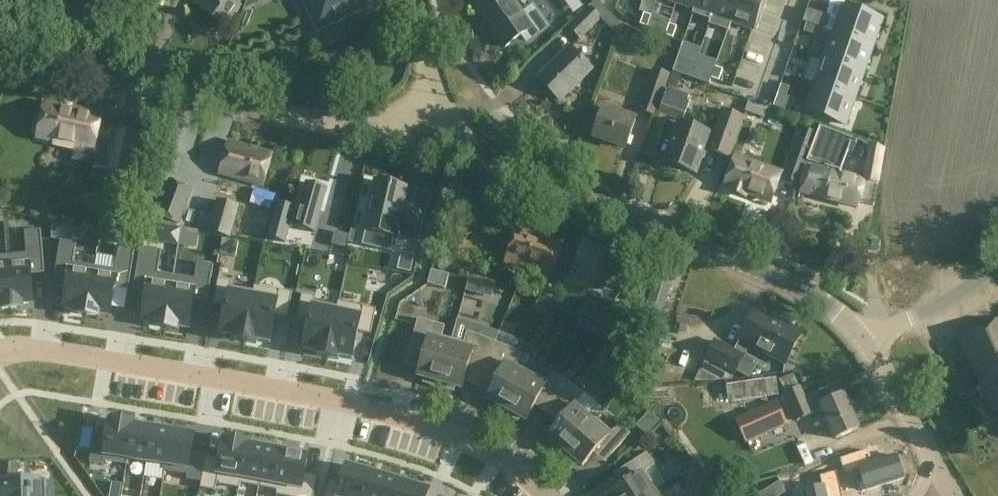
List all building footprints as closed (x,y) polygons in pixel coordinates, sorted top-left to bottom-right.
[(26,12),(39,4),(41,0),(0,0),(0,1),(26,12)] [(232,0),(199,0),(195,5),(226,27),(241,7),(232,0)] [(254,0),(242,0),(242,10),(254,10),(254,0)] [(318,31),(372,6),(369,0),(303,0),(318,31)] [(531,8),(523,14),(513,0),(482,0),(475,5),(505,48),(521,37),(525,42),(530,43),(547,31),(548,25),(536,9),(531,8)] [(676,3),(694,9),(695,10),(698,0),(678,0),(676,3)] [(692,14),(712,21),(714,16),(713,16),(718,0),(698,0),(695,10),(694,9),(692,14)] [(713,16),(714,16),(731,22),(739,0),(718,0),(713,16)] [(731,22),(752,30),(762,0),(739,0),(731,22)] [(842,6),(833,33),(873,47),(882,20),(842,6)] [(588,9),(568,28),(581,41),(602,20),(597,14),(590,7),(588,9)] [(807,9),(803,23),(825,30),(830,17),(807,9)] [(644,14),(640,25),(647,28),(651,16),(644,14)] [(665,36),(666,36),(669,25),(671,21),(664,19),(660,34),(665,36)] [(669,25),(666,36),(673,39),(676,27),(669,25)] [(833,33),(824,59),(864,73),(873,47),(833,33)] [(592,69),(571,48),(539,80),(559,101),(592,69)] [(691,79),(696,63),(678,57),(673,73),(691,79)] [(824,59),(815,84),(855,98),(864,73),(824,59)] [(715,68),(711,79),(719,81),(723,70),(715,68)] [(653,70),(638,111),(655,117),(670,76),(653,70)] [(815,84),(806,111),(846,125),(855,98),(815,84)] [(782,85),(779,94),(788,98),(791,88),(782,85)] [(669,88),(661,110),(684,119),(692,96),(669,88)] [(72,109),(45,104),(42,119),(37,121),(35,130),(39,134),(38,139),(55,143),(55,146),(95,154),(93,163),(109,166),(108,168),(128,173),(137,133),(117,129),(116,131),(99,127),(102,115),(72,109)] [(605,107),(601,118),(594,116),(588,133),(595,135),(594,137),(624,149),(635,118),(605,107)] [(724,111),(720,120),(708,153),(729,161),(741,128),(740,128),(744,118),(724,111)] [(665,163),(668,164),(669,170),(677,173),(682,169),(696,174),(710,134),(680,123),(665,163)] [(820,127),(807,161),(805,166),(809,167),(801,189),(827,196),(826,198),(857,207),(864,182),(840,175),(842,170),(839,164),(834,162),(840,148),(849,151),(853,139),(820,127)] [(219,174),(263,187),(273,154),(229,141),(219,174)] [(869,145),(864,182),(880,184),(886,150),(869,145)] [(153,159),(140,156),(137,176),(149,178),(153,159)] [(805,166),(807,161),(794,156),(784,181),(798,185),(805,166)] [(780,174),(738,158),(728,186),(733,188),(732,192),(744,197),(746,192),(770,201),(780,174)] [(184,224),(192,186),(170,181),(162,219),(184,224)] [(396,237),(398,230),(419,235),(425,209),(411,206),(411,208),(403,207),(407,188),(375,181),(364,229),(396,237)] [(296,198),(284,242),(304,248),(311,222),(328,226),(337,191),(321,186),(316,204),(296,198)] [(124,208),(140,212),(143,201),(126,197),(124,208)] [(217,201),(208,232),(230,239),(240,208),(217,201)] [(563,247),(516,230),(502,267),(515,271),(518,262),(541,271),(538,278),(549,282),(563,247)] [(30,275),(45,274),(41,231),(25,232),(27,255),(5,257),(10,309),(23,308),(22,305),(33,304),(30,275)] [(238,242),(230,241),(223,239),(222,242),(220,255),(235,258),(238,242)] [(77,244),(61,241),(55,278),(69,281),(64,309),(74,311),(74,314),(87,316),(94,267),(74,264),(77,244)] [(110,316),(115,288),(129,290),(135,249),(119,247),(115,271),(94,267),(87,316),(99,318),(100,315),(110,316)] [(161,251),(140,248),(133,291),(147,293),(143,322),(153,323),(153,326),(165,328),(173,276),(158,274),(161,251)] [(411,273),(412,268),(414,256),(401,254),(399,266),(398,270),(411,273)] [(623,260),(609,255),(601,278),(610,282),(612,276),(617,278),(623,260)] [(10,309),(5,257),(0,257),(0,310),(10,309)] [(207,303),(213,266),(197,263),(194,279),(173,276),(165,328),(178,330),(178,327),(189,329),(193,301),(207,303)] [(499,297),(506,276),(490,271),(484,292),(499,297)] [(443,292),(448,277),(429,274),(425,287),(443,292)] [(468,281),(464,293),(482,297),(485,283),(468,281)] [(657,328),(671,286),(656,281),(642,323),(657,328)] [(230,290),(222,331),(246,336),(254,295),(230,290)] [(254,295),(246,336),(269,340),(277,299),(254,295)] [(556,316),(562,305),(556,302),(549,313),(556,316)] [(316,306),(307,349),(329,353),(337,310),(316,306)] [(579,308),(573,316),(586,327),(593,319),(579,308)] [(757,309),(740,341),(785,364),(801,333),(757,309)] [(337,310),(329,353),(349,357),(357,314),(337,310)] [(423,383),(439,387),(452,339),(442,337),(445,326),(418,319),(411,346),(425,350),(418,376),(425,378),(423,383)] [(495,319),(488,332),(524,352),(531,339),(495,319)] [(997,381),(997,321),(959,339),(971,365),(988,357),(997,381)] [(452,339),(439,387),(454,392),(455,387),(462,389),(469,362),(484,368),(495,342),(477,335),(467,332),(464,343),(452,339)] [(744,356),(715,340),(702,362),(704,363),(694,382),(731,379),(744,356)] [(513,350),(495,342),(484,368),(500,374),(486,399),(493,402),(490,406),(504,414),(528,370),(517,364),(522,355),(513,350)] [(971,365),(992,413),(997,410),(997,381),(988,357),(971,365)] [(528,370),(504,414),(518,422),(520,417),(526,421),(540,396),(553,406),(569,383),(554,372),(548,381),(528,370)] [(947,380),(955,398),(969,392),(961,373),(947,380)] [(784,389),(794,415),(797,421),(813,415),(813,413),(822,409),(834,439),(858,430),(844,395),(839,396),(835,385),(805,398),(795,375),(780,381),(784,389)] [(729,405),(779,397),(775,376),(710,386),(714,412),(729,410),(729,405)] [(584,393),(569,383),(553,406),(566,415),(548,436),(553,440),(550,444),(562,455),(595,417),(578,402),(584,393)] [(746,445),(787,426),(776,402),(735,421),(746,445)] [(595,417),(562,455),(574,465),(577,461),(582,466),(601,445),(611,455),(630,434),(619,424),(612,432),(595,417)] [(112,422),(104,466),(125,469),(127,459),(133,426),(112,422)] [(133,426),(127,459),(147,462),(152,430),(133,426)] [(152,430),(147,462),(166,465),(171,433),(152,430)] [(166,465),(164,473),(189,477),(195,437),(171,433),(166,465)] [(226,442),(220,481),(240,484),(242,476),(247,446),(226,442)] [(247,446),(242,476),(262,479),(267,449),(247,446)] [(875,448),(840,460),(845,477),(860,471),(867,491),(904,479),(896,455),(879,461),(875,448)] [(267,449),(262,479),(280,482),(286,453),(267,449)] [(280,482),(279,490),(300,494),(306,457),(286,453),(280,482)] [(658,490),(645,471),(655,465),(646,453),(623,468),(631,480),(608,495),(649,495),(658,490)] [(18,474),(18,462),(8,463),(8,475),(18,474)] [(339,495),(364,495),(371,472),(347,465),(339,495)] [(364,495),(384,495),(390,478),(371,472),(364,495)] [(820,477),(823,489),(802,494),(803,495),(843,495),(837,473),(820,477)] [(384,495),(405,495),(409,484),(390,478),(384,495)] [(9,485),(9,495),(44,495),(44,483),(9,485)] [(429,490),(409,484),(405,495),(427,495),(429,490)]
